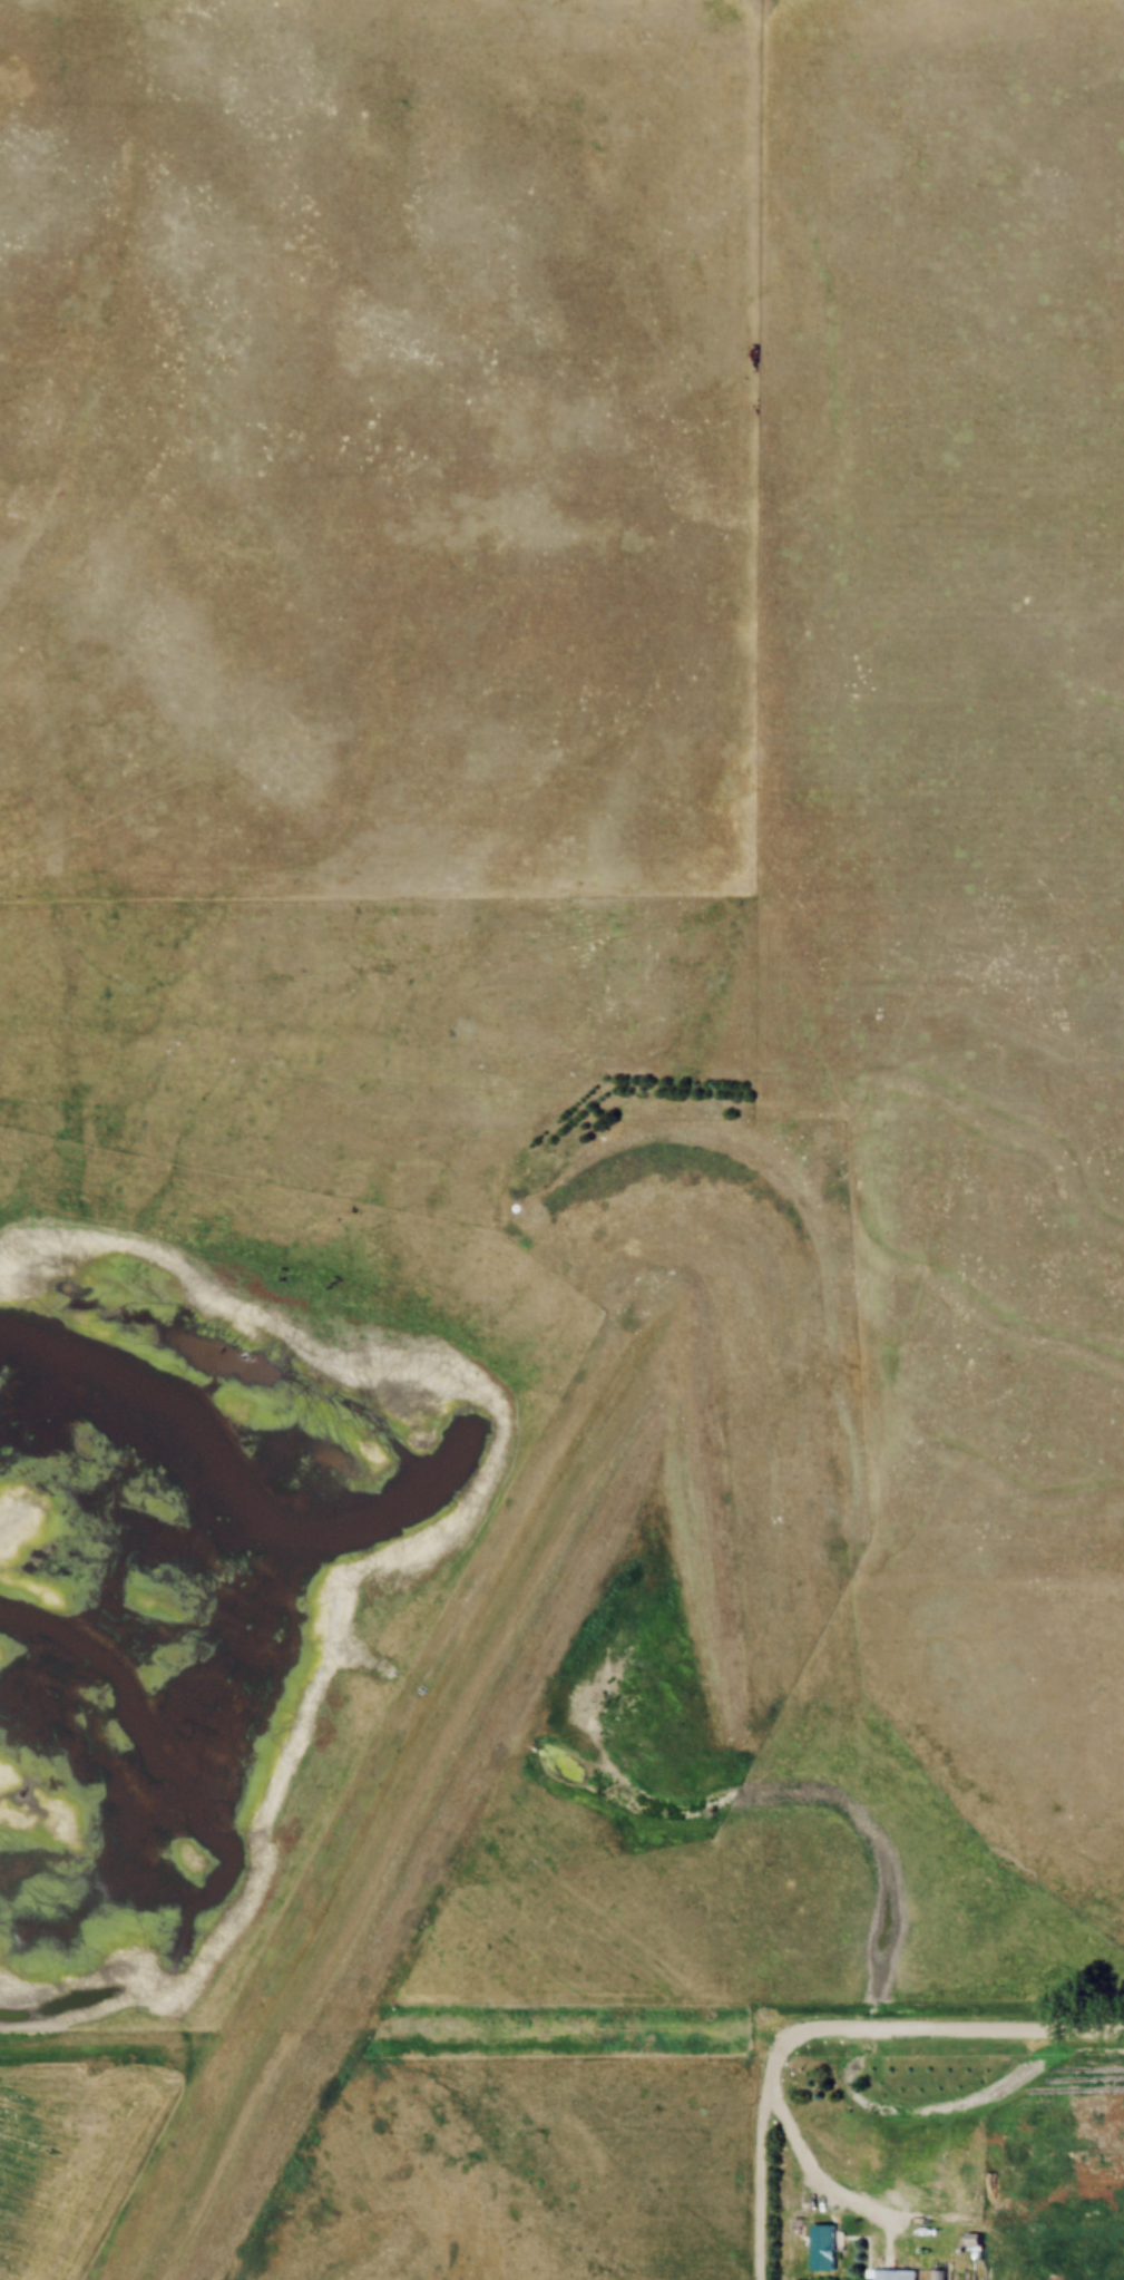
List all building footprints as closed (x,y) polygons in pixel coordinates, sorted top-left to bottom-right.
[(835,2226),(812,2226),(812,2272),(835,2272),(835,2226)] [(868,2271),(868,2279),(877,2279),(916,2279),(916,2271),(868,2271)]
